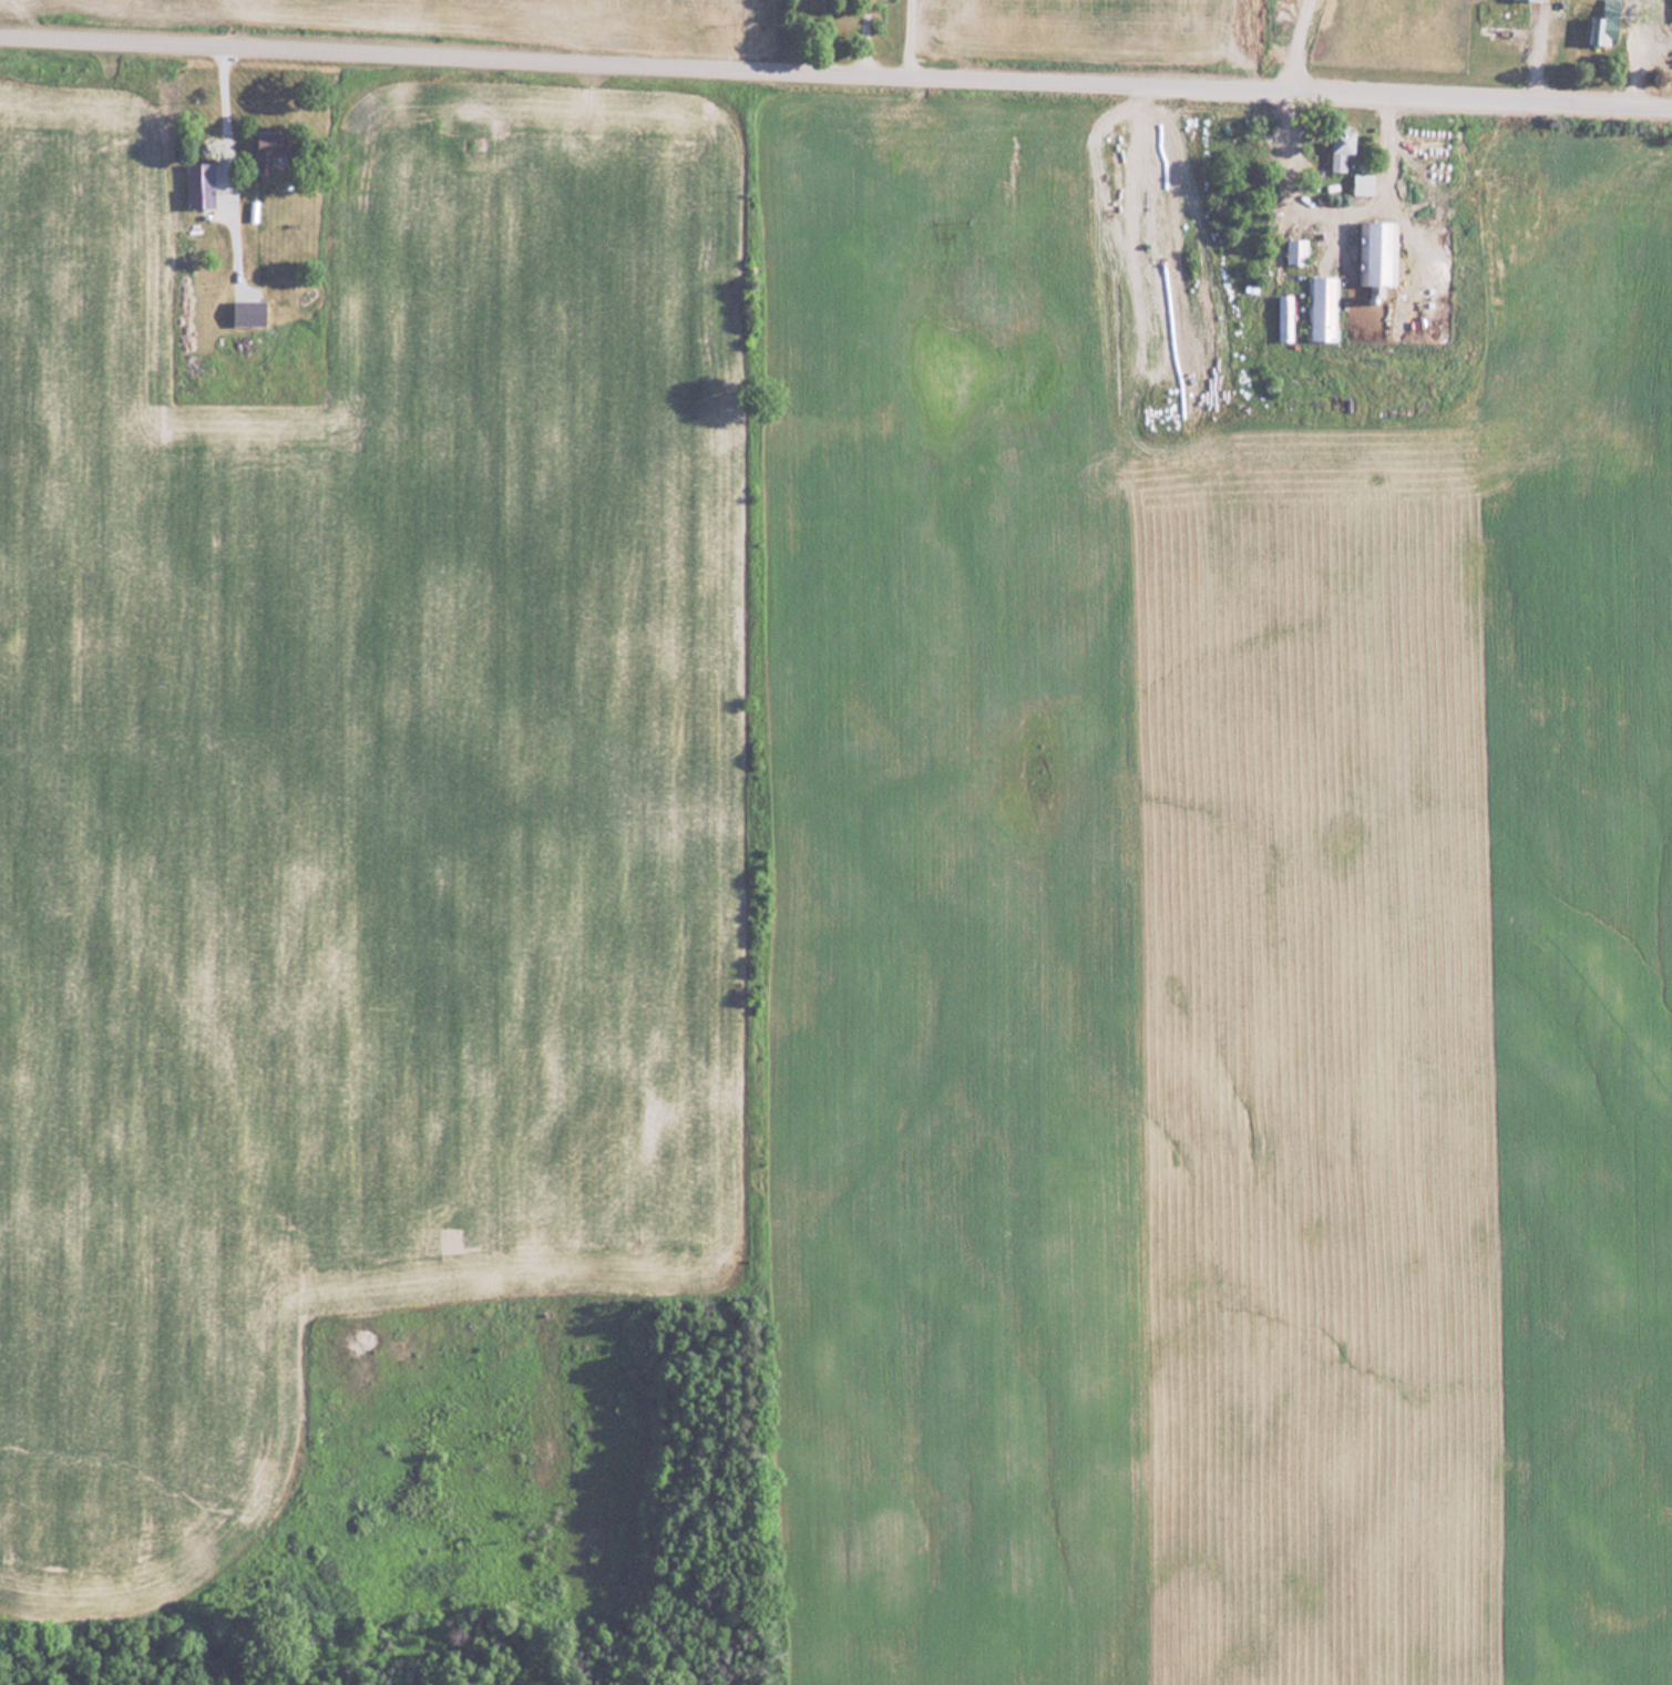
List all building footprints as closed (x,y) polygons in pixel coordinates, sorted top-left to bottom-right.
[(1616,17),(1590,17),(1589,48),(1615,48),(1616,17)] [(292,153),(292,130),(257,130),(257,149),(251,149),(250,165),(273,166),(273,153),(292,153)] [(1348,172),(1348,153),(1357,153),(1357,130),(1333,130),(1333,172),(1348,172)] [(187,162),(187,207),(215,207),(215,162),(187,162)] [(1376,173),(1355,173),(1355,195),(1376,195),(1376,173)] [(1397,285),(1397,221),(1359,221),(1359,285),(1397,285)] [(1288,264),(1308,264),(1308,238),(1288,238),(1288,264)] [(1314,341),(1338,341),(1338,275),(1314,275),(1314,341)] [(1294,294),(1279,294),(1279,340),(1294,340),(1294,294)] [(233,324),(270,324),(270,299),(233,299),(233,324)]
